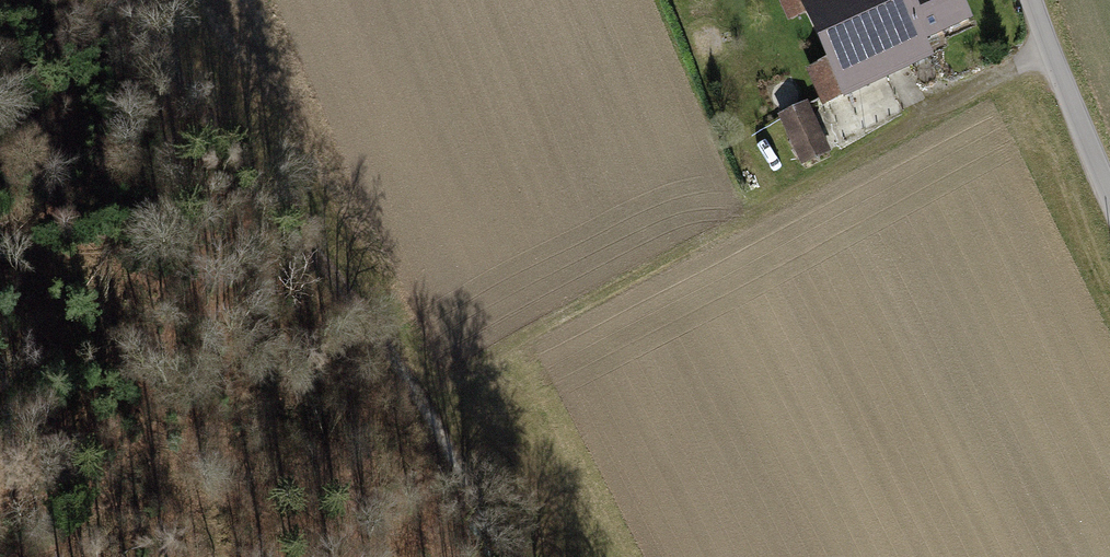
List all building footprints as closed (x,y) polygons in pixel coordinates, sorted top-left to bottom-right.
[(844,89),(799,108),(815,145),(847,131),(836,105),(995,38),(978,0),(805,0),(844,89)]
